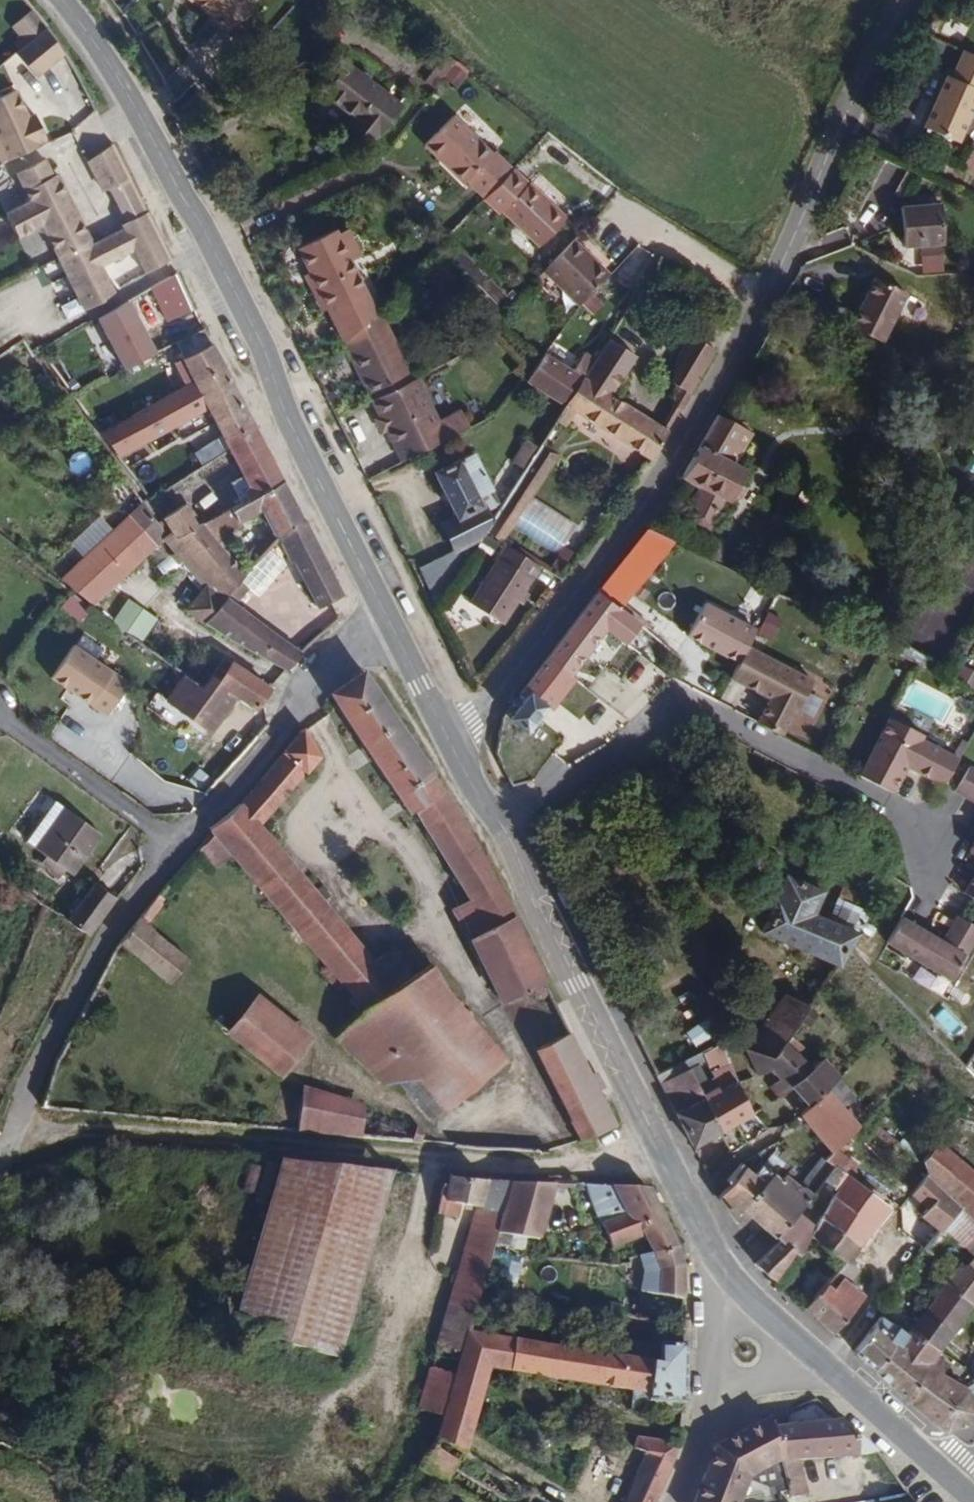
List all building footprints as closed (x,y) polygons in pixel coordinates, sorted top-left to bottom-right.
[(228,24),(251,0),(204,0),(228,24)] [(256,0),(251,0),(228,24),(230,26),(256,0)] [(35,76),(65,53),(43,26),(14,50),(35,76)] [(438,58),(445,49),(438,43),(430,53),(438,58)] [(973,122),(973,50),(971,48),(959,76),(954,73),(932,125),(966,141),(973,122)] [(441,75),(455,56),(445,49),(438,58),(431,67),(441,75)] [(401,100),(348,61),(326,89),(356,113),(350,123),(371,139),(401,100)] [(441,75),(431,67),(425,76),(435,84),(441,75)] [(43,134),(29,109),(22,113),(8,88),(0,93),(0,159),(5,156),(7,159),(38,141),(36,138),(43,134)] [(513,165),(496,148),(492,152),(453,112),(423,143),(462,181),(466,177),(484,195),(513,165)] [(129,175),(114,144),(87,157),(102,187),(107,185),(129,175)] [(88,237),(55,171),(51,173),(43,157),(15,171),(28,197),(5,209),(16,234),(40,222),(84,308),(115,294),(101,265),(133,249),(145,273),(171,260),(146,209),(125,219),(120,222),(122,227),(88,241),(87,237),(88,237)] [(567,215),(531,179),(529,182),(513,165),(484,195),(501,212),(504,209),(538,244),(567,215)] [(146,209),(129,175),(107,185),(125,219),(146,209)] [(945,241),(942,200),(901,203),(904,244),(919,243),(942,241),(945,241)] [(374,307),(350,256),(360,251),(348,225),(337,229),(335,225),(297,243),(309,268),(327,305),(343,339),(374,307)] [(609,270),(574,236),(543,268),(577,302),(609,270)] [(942,253),(942,241),(919,243),(920,255),(942,253)] [(646,277),(660,255),(647,247),(633,268),(646,277)] [(327,305),(309,268),(302,271),(320,308),(327,305)] [(887,341),(907,289),(870,274),(850,326),(887,341)] [(132,297),(96,311),(117,366),(153,352),(132,297)] [(413,375),(378,303),(374,307),(343,339),(371,397),(413,375)] [(186,358),(214,344),(206,329),(179,343),(186,358)] [(691,390),(716,346),(689,331),(665,374),(691,390)] [(611,391),(634,353),(607,336),(584,373),(611,391)] [(232,378),(214,344),(186,358),(184,360),(195,382),(202,394),(232,378)] [(565,401),(584,373),(545,349),(526,376),(564,402),(565,401)] [(401,458),(491,414),(484,397),(439,419),(417,373),(413,375),(371,397),(401,458)] [(611,391),(584,373),(565,401),(575,408),(651,456),(669,429),(611,391)] [(253,421),(232,378),(202,394),(195,382),(101,431),(119,457),(211,410),(226,438),(253,421)] [(565,423),(575,408),(565,401),(564,402),(555,417),(565,423)] [(728,500),(745,466),(737,462),(729,458),(745,426),(717,411),(682,475),(703,487),(687,517),(707,529),(724,498),(728,500)] [(285,482),(253,421),(226,438),(245,476),(233,484),(244,505),(285,482)] [(737,462),(754,431),(745,426),(729,458),(737,462)] [(532,452),(537,444),(526,436),(511,458),(523,466),(532,452)] [(550,463),(558,451),(540,440),(537,444),(532,452),(550,463)] [(498,504),(471,447),(432,466),(455,516),(444,522),(453,542),(483,527),(498,504)] [(550,463),(532,452),(523,466),(498,504),(483,527),(501,539),(550,463)] [(306,521),(285,482),(244,505),(232,512),(216,518),(226,537),(244,529),(242,525),(263,513),(276,537),(279,536),(306,521)] [(167,537),(143,504),(129,517),(157,547),(164,541),(167,537)] [(663,531),(678,508),(671,504),(657,528),(663,531)] [(200,527),(187,505),(163,519),(171,532),(178,540),(200,527)] [(84,554),(109,526),(97,516),(72,544),(84,554)] [(95,607),(157,547),(129,517),(63,581),(95,607)] [(248,578),(219,541),(226,537),(216,518),(200,527),(178,540),(171,532),(167,537),(164,541),(204,588),(188,611),(206,626),(227,602),(243,583),(248,578)] [(345,597),(306,521),(279,536),(292,562),(296,562),(320,610),(345,597)] [(617,604),(673,536),(663,531),(657,528),(649,524),(596,588),(617,604)] [(255,569),(273,542),(264,538),(246,559),(255,569)] [(503,621),(540,564),(504,540),(467,598),(503,621)] [(566,558),(572,549),(562,541),(556,551),(566,558)] [(236,607),(251,590),(243,583),(227,602),(236,607)] [(582,653),(619,605),(617,604),(596,588),(521,686),(526,689),(508,714),(524,727),(582,653)] [(112,620),(142,639),(157,617),(126,598),(112,620)] [(753,626),(701,599),(685,632),(737,659),(744,643),(753,626)] [(236,607),(227,602),(206,626),(288,672),(301,653),(236,607)] [(626,687),(663,639),(619,605),(582,653),(626,687)] [(770,641),(780,618),(765,611),(755,634),(770,641)] [(949,668),(886,629),(878,640),(945,674),(949,668)] [(134,682),(80,641),(57,672),(111,713),(134,682)] [(796,709),(811,678),(744,643),(737,659),(729,674),(769,695),(757,719),(783,732),(793,707),(796,709)] [(212,678),(225,660),(205,647),(185,676),(187,678),(204,689),(212,678)] [(272,688),(226,659),(225,660),(212,678),(237,695),(257,709),(272,688)] [(477,845),(363,669),(330,689),(408,807),(412,804),(468,895),(452,905),(471,936),(500,998),(542,977),(477,845)] [(209,733),(237,695),(212,678),(204,689),(187,678),(169,703),(209,733)] [(957,755),(918,735),(921,730),(887,713),(857,771),(890,789),(906,760),(942,781),(957,755)] [(208,792),(257,736),(243,723),(193,780),(208,792)] [(502,1055),(440,983),(428,961),(410,972),(390,942),(371,957),(257,820),(319,750),(302,723),(238,796),(227,807),(206,824),(210,828),(195,844),(212,861),(227,850),(349,993),(345,997),(355,1008),(413,1074),(442,1106),(502,1055)] [(519,750),(520,746),(516,741),(506,737),(502,739),(498,745),(503,755),(509,757),(512,757),(517,755),(519,750)] [(115,781),(123,770),(110,760),(101,772),(115,781)] [(966,763),(952,787),(973,800),(973,768),(966,763)] [(37,847),(66,807),(58,801),(29,841),(37,847)] [(76,875),(105,835),(66,807),(37,847),(48,855),(69,870),(76,875)] [(63,880),(69,870),(48,855),(44,861),(54,868),(52,871),(63,880)] [(836,962),(874,894),(842,880),(826,913),(812,907),(828,866),(810,859),(802,876),(783,869),(759,929),(836,962)] [(959,889),(973,897),(973,864),(959,889)] [(91,934),(118,898),(98,883),(77,911),(67,903),(59,914),(91,934)] [(186,953),(143,920),(163,895),(156,888),(116,939),(166,979),(186,953)] [(973,932),(973,925),(954,913),(938,939),(897,914),(883,939),(948,978),(973,932)] [(309,1035),(253,989),(224,1024),(282,1071),(309,1035)] [(787,1030),(807,1003),(784,990),(746,1045),(769,1054),(787,1030)] [(413,1074),(355,1008),(334,1031),(382,1078),(413,1074)] [(611,1120),(567,1028),(533,1046),(567,1114),(564,1115),(575,1138),(611,1120)] [(804,1103),(837,1073),(820,1054),(810,1063),(796,1049),(800,1042),(787,1030),(769,1054),(746,1045),(743,1044),(753,1070),(767,1065),(775,1074),(760,1087),(769,1099),(786,1083),(804,1103)] [(717,1129),(688,1071),(685,1064),(682,1057),(654,1071),(689,1145),(717,1129)] [(751,1110),(724,1057),(707,1065),(733,1120),(751,1110)] [(688,1071),(700,1065),(696,1058),(685,1064),(688,1071)] [(733,1120),(707,1065),(706,1062),(700,1065),(688,1071),(717,1129),(733,1120)] [(866,1112),(853,1098),(856,1094),(837,1073),(804,1103),(797,1110),(828,1149),(854,1124),(866,1112)] [(418,1125),(382,1103),(300,1080),(295,1129),(419,1140),(418,1125)] [(964,1099),(955,1111),(973,1118),(973,1103),(964,1099)] [(973,1129),(973,1118),(955,1111),(934,1136),(954,1154),(973,1129)] [(894,1137),(866,1112),(854,1124),(865,1134),(868,1132),(885,1146),(894,1137)] [(954,1154),(934,1136),(918,1158),(924,1170),(956,1202),(973,1220),(973,1171),(954,1154)] [(739,1205),(782,1157),(769,1149),(751,1169),(738,1159),(721,1181),(725,1185),(716,1194),(730,1214),(739,1205)] [(820,1174),(831,1161),(817,1151),(795,1183),(806,1192),(820,1174)] [(772,1234),(794,1207),(806,1192),(795,1183),(793,1185),(786,1179),(794,1168),(782,1157),(739,1205),(772,1234)] [(835,1187),(845,1171),(831,1161),(820,1174),(835,1187)] [(337,1362),(389,1176),(276,1163),(229,1332),(337,1362)] [(956,1202),(924,1170),(908,1191),(923,1205),(917,1212),(936,1227),(939,1223),(956,1202)] [(856,1286),(848,1279),(858,1267),(846,1257),(889,1203),(845,1171),(835,1187),(812,1222),(807,1230),(841,1257),(801,1304),(831,1330),(853,1302),(847,1297),(856,1286)] [(489,1246),(506,1185),(460,1183),(440,1181),(432,1217),(455,1222),(459,1208),(470,1210),(459,1249),(486,1258),(489,1246)] [(535,1245),(550,1188),(506,1185),(489,1246),(506,1251),(519,1261),(548,1261),(550,1248),(535,1245)] [(671,1248),(644,1192),(580,1189),(590,1217),(586,1220),(590,1229),(596,1227),(608,1251),(638,1239),(647,1255),(671,1248)] [(956,1202),(939,1223),(947,1230),(965,1246),(973,1236),(973,1220),(956,1202)] [(807,1230),(812,1222),(794,1207),(772,1234),(774,1236),(752,1259),(771,1276),(792,1248),(795,1249),(807,1230)] [(918,1267),(947,1230),(939,1223),(936,1227),(922,1244),(910,1261),(918,1267)] [(965,1246),(957,1259),(962,1264),(973,1252),(973,1236),(965,1246)] [(677,1298),(677,1267),(671,1248),(647,1255),(633,1258),(638,1282),(632,1282),(631,1289),(677,1298)] [(473,1306),(486,1258),(459,1249),(413,1412),(439,1420),(465,1334),(473,1306)] [(962,1264),(957,1259),(942,1279),(972,1303),(973,1299),(973,1252),(962,1264)] [(937,1348),(972,1303),(942,1279),(910,1320),(908,1323),(937,1348)] [(570,1320),(572,1310),(542,1306),(540,1316),(570,1320)] [(898,1343),(905,1332),(903,1330),(908,1323),(910,1320),(898,1312),(881,1315),(877,1312),(853,1350),(871,1367),(892,1339),(898,1343)] [(964,1384),(938,1370),(946,1359),(934,1353),(937,1348),(908,1323),(903,1330),(905,1332),(898,1343),(913,1355),(890,1384),(931,1420),(964,1384)] [(679,1404),(678,1346),(652,1345),(651,1363),(465,1334),(439,1420),(438,1423),(467,1431),(484,1371),(625,1392),(641,1394),(644,1402),(679,1404)] [(890,1384),(913,1355),(898,1343),(892,1339),(871,1367),(890,1384)] [(970,1379),(964,1384),(973,1398),(973,1397),(973,1389),(970,1379)] [(964,1384),(931,1420),(942,1430),(973,1416),(973,1400),(973,1398),(964,1384)] [(677,1417),(679,1404),(644,1402),(641,1394),(625,1392),(625,1413),(677,1417)] [(774,1423),(771,1413),(749,1424),(762,1465),(767,1479),(788,1473),(785,1460),(774,1423)] [(878,1450),(841,1417),(774,1423),(785,1460),(799,1457),(800,1459),(812,1458),(878,1450)] [(441,1487),(459,1456),(467,1431),(438,1423),(433,1442),(414,1470),(441,1487)] [(749,1424),(710,1444),(705,1464),(692,1501),(737,1501),(748,1472),(762,1465),(749,1424)] [(663,1472),(672,1444),(631,1439),(627,1449),(639,1455),(619,1501),(649,1501),(663,1472)] [(805,1478),(800,1459),(799,1457),(785,1460),(788,1473),(790,1481),(805,1478)] [(812,1458),(800,1459),(805,1478),(790,1481),(796,1501),(824,1501),(812,1458)]
